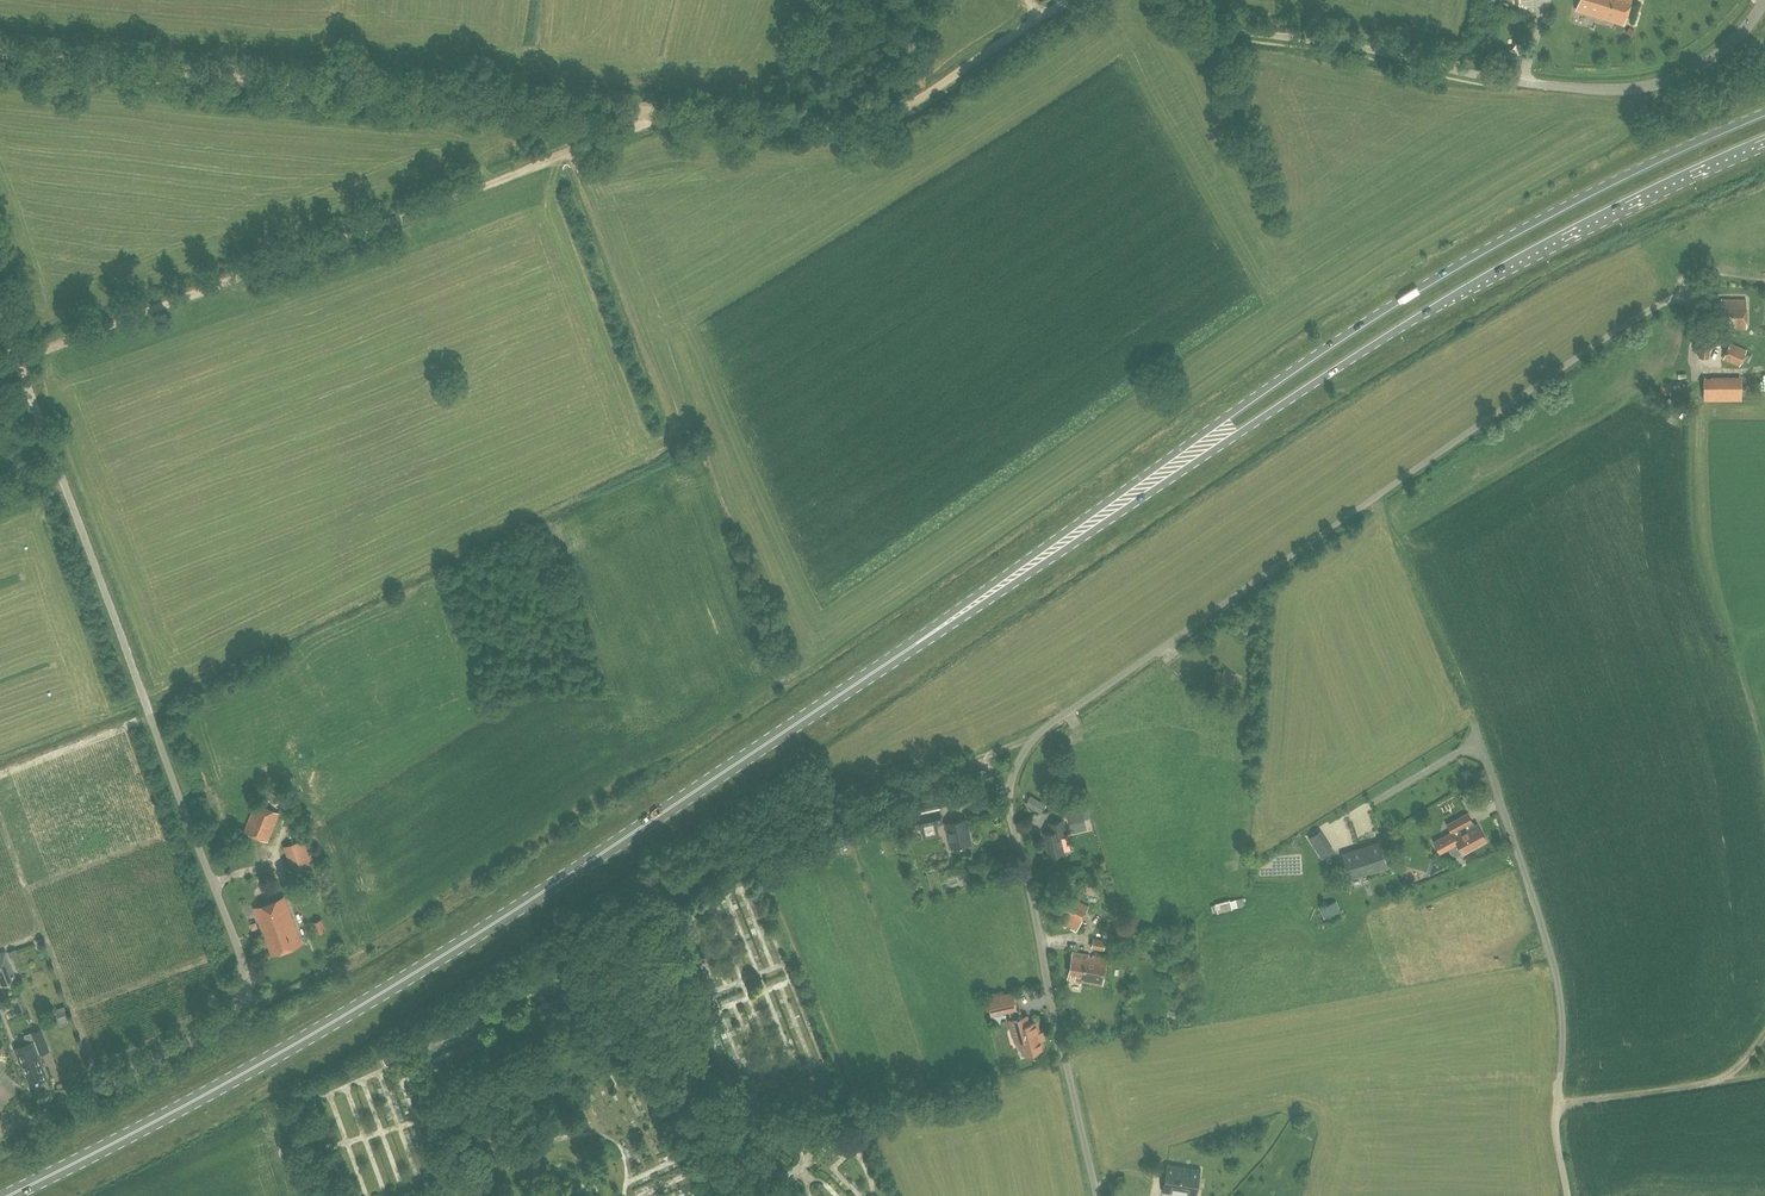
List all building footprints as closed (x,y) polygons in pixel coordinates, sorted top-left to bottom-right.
[(1577,9),(1623,23),(1630,0),(1580,0),(1577,9)] [(1721,328),(1746,327),(1746,299),(1721,299),(1721,328)] [(1709,358),(1711,341),(1700,340),(1699,357),(1709,358)] [(1730,342),(1723,359),(1739,366),(1747,349),(1730,342)] [(1704,376),(1703,400),(1741,400),(1741,376),(1704,376)] [(1235,678),(1218,670),(1212,681),(1229,690),(1235,678)] [(1045,804),(1030,795),(1026,803),(1041,812),(1045,804)] [(912,814),(939,808),(937,796),(903,804),(906,817),(913,815),(912,814)] [(1070,821),(1084,818),(1091,817),(1087,802),(1066,806),(1070,821)] [(245,830),(268,839),(279,813),(256,803),(245,830)] [(940,808),(939,808),(912,814),(913,815),(916,830),(943,823),(940,808)] [(1458,856),(1465,852),(1488,839),(1479,822),(1474,824),(1472,821),(1474,820),(1469,811),(1449,822),(1453,830),(1435,840),(1442,851),(1448,848),(1451,854),(1458,856)] [(952,847),(971,843),(965,818),(946,822),(952,847)] [(1087,828),(1084,818),(1070,821),(1072,832),(1087,828)] [(1052,831),(1045,832),(1050,855),(1064,851),(1060,834),(1067,832),(1064,819),(1050,822),(1052,831)] [(1308,837),(1318,852),(1330,844),(1321,829),(1308,837)] [(317,866),(306,837),(283,846),(294,874),(317,866)] [(1375,870),(1386,866),(1382,851),(1374,853),(1371,843),(1342,853),(1348,870),(1372,862),(1375,870)] [(1322,858),(1334,850),(1330,844),(1318,852),(1322,858)] [(319,894),(313,872),(299,876),(305,898),(319,894)] [(284,897),(255,907),(272,953),(301,942),(284,897)] [(1069,898),(1057,919),(1078,928),(1088,906),(1069,898)] [(1233,913),(1229,900),(1216,904),(1219,916),(1233,913)] [(1336,901),(1319,908),(1323,918),(1339,911),(1336,901)] [(313,921),(317,933),(326,929),(322,918),(313,921)] [(1103,950),(1106,939),(1093,936),(1091,947),(1103,950)] [(7,951),(0,953),(0,981),(2,985),(18,980),(7,951)] [(1073,951),(1068,978),(1102,984),(1107,957),(1092,955),(1092,958),(1088,957),(1089,954),(1073,951)] [(1013,994),(989,998),(992,1014),(1009,1011),(1016,1010),(1013,994)] [(65,1004),(56,1008),(61,1022),(70,1018),(65,1004)] [(1016,1010),(1009,1011),(1011,1020),(1009,1020),(1015,1042),(1020,1041),(1023,1054),(1044,1049),(1042,1040),(1043,1039),(1041,1032),(1040,1032),(1037,1021),(1029,1023),(1027,1016),(1017,1018),(1016,1010)] [(39,1057),(41,1056),(39,1053),(49,1049),(41,1029),(31,1032),(34,1040),(14,1048),(20,1064),(22,1063),(30,1083),(47,1077),(39,1057)] [(393,1050),(382,1055),(385,1062),(396,1056),(393,1050)] [(1167,1163),(1162,1191),(1172,1193),(1172,1192),(1187,1195),(1192,1195),(1197,1195),(1201,1169),(1191,1167),(1190,1174),(1183,1173),(1185,1166),(1167,1163)]
